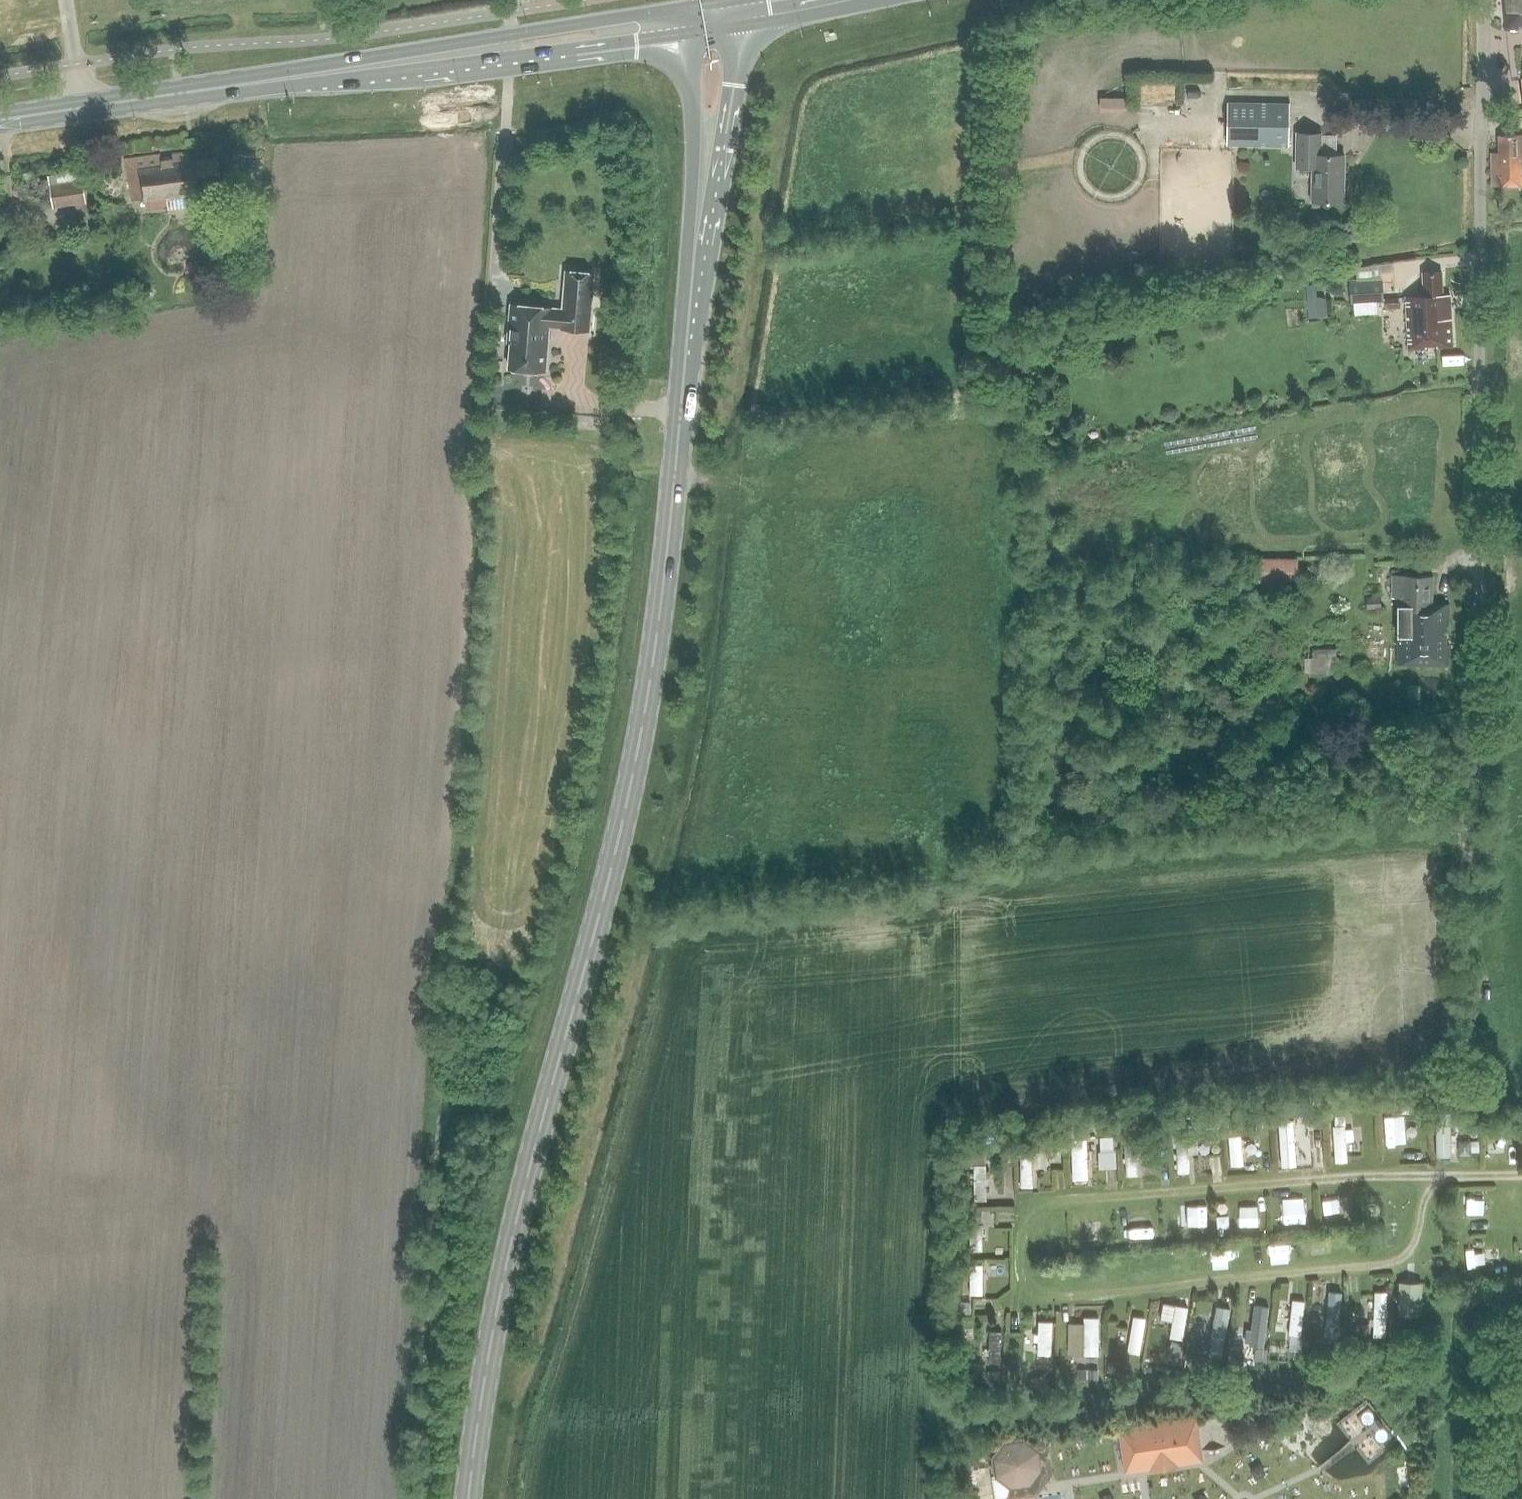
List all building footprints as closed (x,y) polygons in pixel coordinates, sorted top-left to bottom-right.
[(1521,27),(1521,0),(1502,0),(1505,29),(1521,27)] [(1098,96),(1098,109),(1123,108),(1122,95),(1098,96)] [(1288,145),(1289,106),(1226,104),(1225,143),(1288,145)] [(1344,204),(1345,154),(1320,153),(1321,131),(1296,130),(1295,167),(1312,167),(1310,203),(1344,204)] [(1521,185),(1521,174),(1517,174),(1516,157),(1521,157),(1521,135),(1498,135),(1498,152),(1490,152),(1491,185),(1521,185)] [(216,158),(189,163),(187,151),(170,153),(171,158),(159,160),(158,153),(125,158),(131,200),(146,198),(148,210),(166,207),(165,199),(188,196),(189,204),(204,201),(203,194),(221,191),(216,158)] [(78,180),(77,171),(47,176),(53,209),(87,203),(83,179),(78,180)] [(209,210),(209,220),(217,220),(217,210),(209,210)] [(1408,349),(1452,347),(1450,294),(1443,294),(1442,271),(1423,272),(1424,295),(1406,296),(1408,349)] [(588,332),(593,276),(565,273),(562,311),(510,306),(507,342),(510,342),(507,369),(544,372),(548,328),(588,332)] [(1384,302),(1383,279),(1349,280),(1350,304),(1384,302)] [(1306,285),(1309,317),(1322,316),(1327,316),(1325,296),(1320,296),(1315,296),(1314,284),(1306,285)] [(1386,308),(1398,307),(1398,298),(1386,298),(1386,308)] [(1257,582),(1298,582),(1298,558),(1256,558),(1257,582)] [(1392,597),(1398,597),(1398,664),(1449,664),(1449,604),(1432,604),(1432,577),(1392,577),(1392,597)] [(1366,609),(1381,609),(1381,597),(1366,598),(1366,609)] [(1337,673),(1336,657),(1310,658),(1311,674),(1337,673)] [(1438,1155),(1450,1155),(1450,1117),(1438,1117),(1438,1155)] [(1073,1122),(1073,1131),(1086,1130),(1085,1122),(1073,1122)] [(1231,1134),(1230,1162),(1240,1162),(1240,1135),(1231,1134)] [(1293,1135),(1280,1135),(1281,1161),(1294,1161),(1293,1135)] [(989,1197),(985,1141),(970,1142),(973,1198),(989,1197)] [(1073,1175),(1087,1175),(1088,1145),(1074,1144),(1073,1175)] [(1021,1154),(1020,1185),(1035,1185),(1035,1154),(1021,1154)] [(968,1218),(969,1248),(986,1248),(984,1217),(968,1218)] [(969,1262),(969,1292),(985,1292),(985,1262),(969,1262)] [(1419,1281),(1396,1280),(1395,1315),(1418,1316),(1419,1281)] [(1324,1327),(1341,1329),(1346,1289),(1330,1287),(1324,1327)] [(1376,1289),(1375,1324),(1392,1324),(1392,1289),(1376,1289)] [(1281,1297),(1280,1330),(1289,1330),(1290,1297),(1281,1297)] [(1289,1331),(1302,1332),(1305,1298),(1292,1297),(1289,1331)] [(1174,1303),(1169,1334),(1185,1337),(1191,1306),(1174,1303)] [(1219,1304),(1215,1331),(1229,1333),(1233,1306),(1219,1304)] [(1070,1352),(1100,1352),(1100,1315),(1082,1314),(1082,1321),(1070,1321),(1070,1352)] [(1038,1319),(1039,1350),(1056,1350),(1055,1318),(1038,1319)] [(1045,1377),(1030,1383),(1034,1393),(1049,1388),(1045,1377)] [(1196,1416),(1118,1428),(1125,1473),(1203,1461),(1196,1416)] [(1034,1495),(1050,1472),(1047,1445),(1044,1445),(1042,1435),(1037,1436),(1031,1443),(1022,1436),(1002,1440),(989,1456),(992,1477),(995,1498),(1014,1498),(1013,1498),(1034,1495)]
